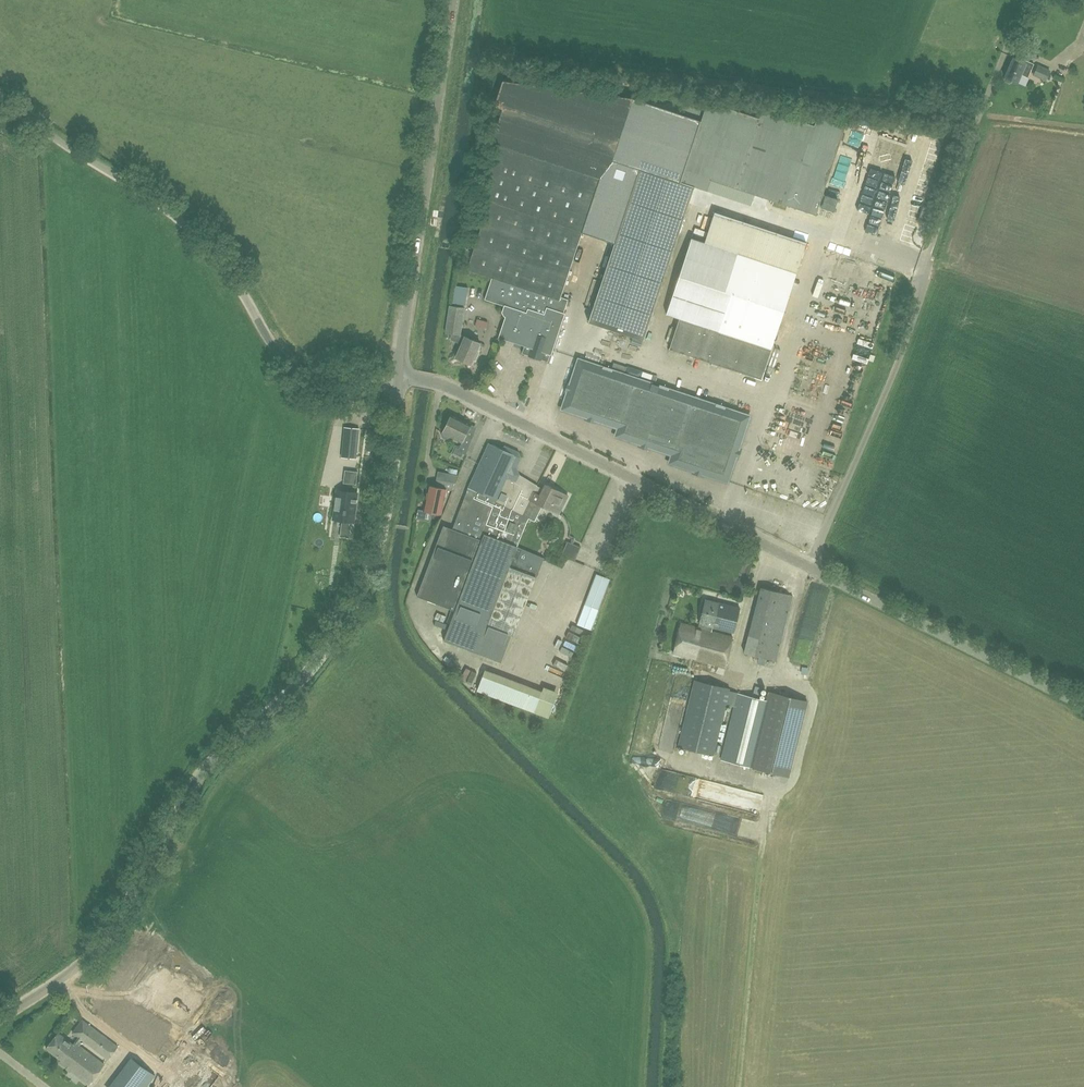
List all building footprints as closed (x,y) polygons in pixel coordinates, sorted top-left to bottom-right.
[(1004,77),(1005,77),(1004,79),(1005,82),(1009,84),(1012,83),(1013,81),(1017,83),(1023,70),(1029,73),(1034,64),(1026,61),(1025,63),(1014,57),(1004,77)] [(600,177),(613,160),(633,98),(503,80),(494,106),(503,109),(492,142),(500,145),(482,198),(490,201),(467,269),(493,278),(485,300),(505,307),(504,311),(506,315),(507,316),(500,335),(525,344),(522,353),(548,362),(570,300),(560,296),(600,177)] [(708,100),(704,110),(682,182),(695,186),(707,190),(710,180),(815,215),(846,125),(817,115),(814,125),(763,108),(759,118),(708,100)] [(861,121),(860,132),(870,133),(871,122),(861,121)] [(640,169),(589,321),(644,339),(695,186),(682,182),(640,169)] [(761,378),(806,243),(715,213),(705,243),(692,239),(667,312),(680,317),(670,347),(761,378)] [(451,302),(466,304),(468,288),(455,286),(451,302)] [(849,300),(850,291),(831,291),(831,300),(849,300)] [(869,301),(867,310),(874,312),(877,303),(869,301)] [(460,334),(464,308),(450,306),(446,331),(450,334),(451,339),(462,344),(456,358),(471,364),(480,343),(460,334)] [(625,338),(624,346),(639,348),(640,340),(625,338)] [(728,481),(749,416),(593,364),(590,375),(580,372),(583,361),(579,360),(563,409),(619,428),(617,436),(673,454),(670,463),(728,481)] [(452,414),(443,432),(442,435),(442,437),(447,440),(450,439),(451,436),(462,442),(459,447),(456,445),(451,454),(462,459),(465,454),(465,455),(472,439),(466,435),(472,424),(452,414)] [(356,459),(359,429),(345,427),(342,457),(356,459)] [(517,548),(528,521),(537,503),(543,489),(509,473),(517,457),(514,451),(505,446),(500,448),(489,443),(467,492),(453,529),(444,526),(417,596),(456,611),(444,640),(501,662),(537,571),(538,572),(544,559),(517,548)] [(827,453),(838,458),(841,451),(831,446),(827,453)] [(775,462),(778,456),(770,453),(768,459),(775,462)] [(429,485),(425,503),(423,511),(440,515),(446,489),(451,490),(453,482),(437,479),(435,486),(429,485)] [(546,484),(543,489),(537,503),(559,514),(569,495),(546,484)] [(353,523),(356,492),(336,489),(333,520),(353,523)] [(568,541),(561,556),(575,562),(581,547),(568,541)] [(601,574),(590,605),(603,610),(614,579),(601,574)] [(776,660),(793,595),(761,587),(744,652),(776,660)] [(706,599),(698,627),(712,631),(713,627),(734,632),(740,608),(706,599)] [(585,612),(584,621),(594,623),(595,613),(585,612)] [(733,637),(712,631),(698,627),(681,623),(673,652),(725,666),(733,637)] [(695,680),(678,745),(714,754),(726,704),(732,705),(735,692),(729,691),(730,688),(695,680)] [(506,701),(534,712),(542,692),(514,681),(506,701)] [(721,759),(785,775),(804,699),(770,691),(768,700),(738,693),(721,759)] [(81,1039),(109,1059),(118,1047),(88,1024),(73,1044),(58,1033),(46,1049),(61,1060),(60,1062),(65,1067),(75,1054),(76,1054),(81,1047),(80,1045),(82,1043),(80,1041),(81,1039)] [(105,1064),(81,1047),(76,1054),(75,1054),(65,1067),(89,1085),(105,1064)] [(162,1075),(134,1054),(110,1086),(153,1086),(162,1075)] [(216,1072),(211,1078),(218,1084),(223,1079),(216,1072)]
